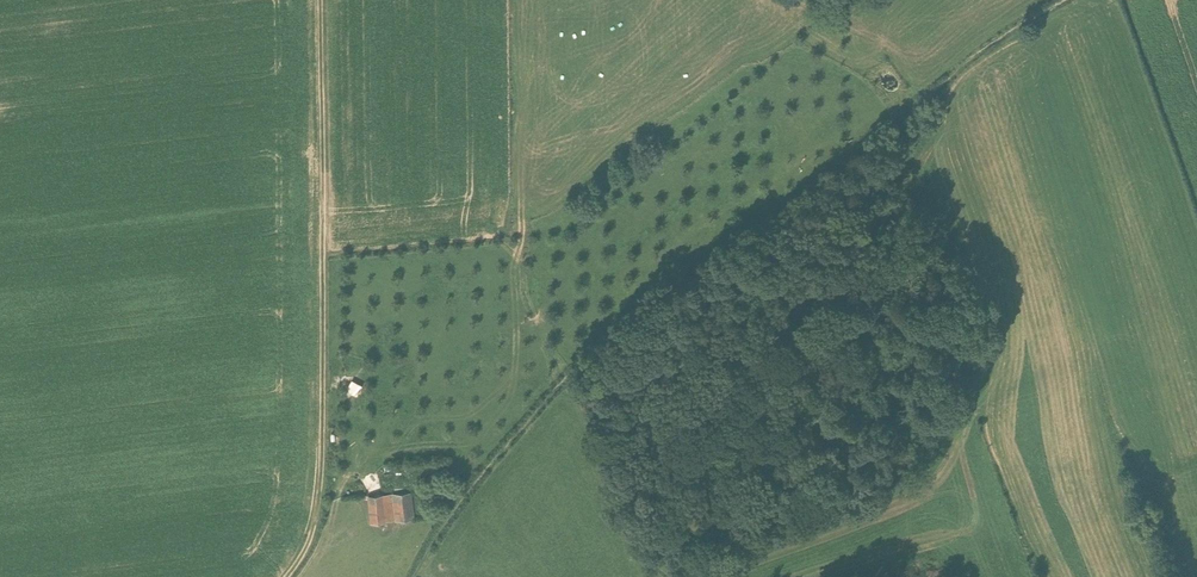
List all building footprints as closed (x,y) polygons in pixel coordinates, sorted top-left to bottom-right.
[(353,379),(348,389),(358,394),(363,384),(353,379)] [(411,491),(367,495),(370,523),(415,519),(411,491)]
